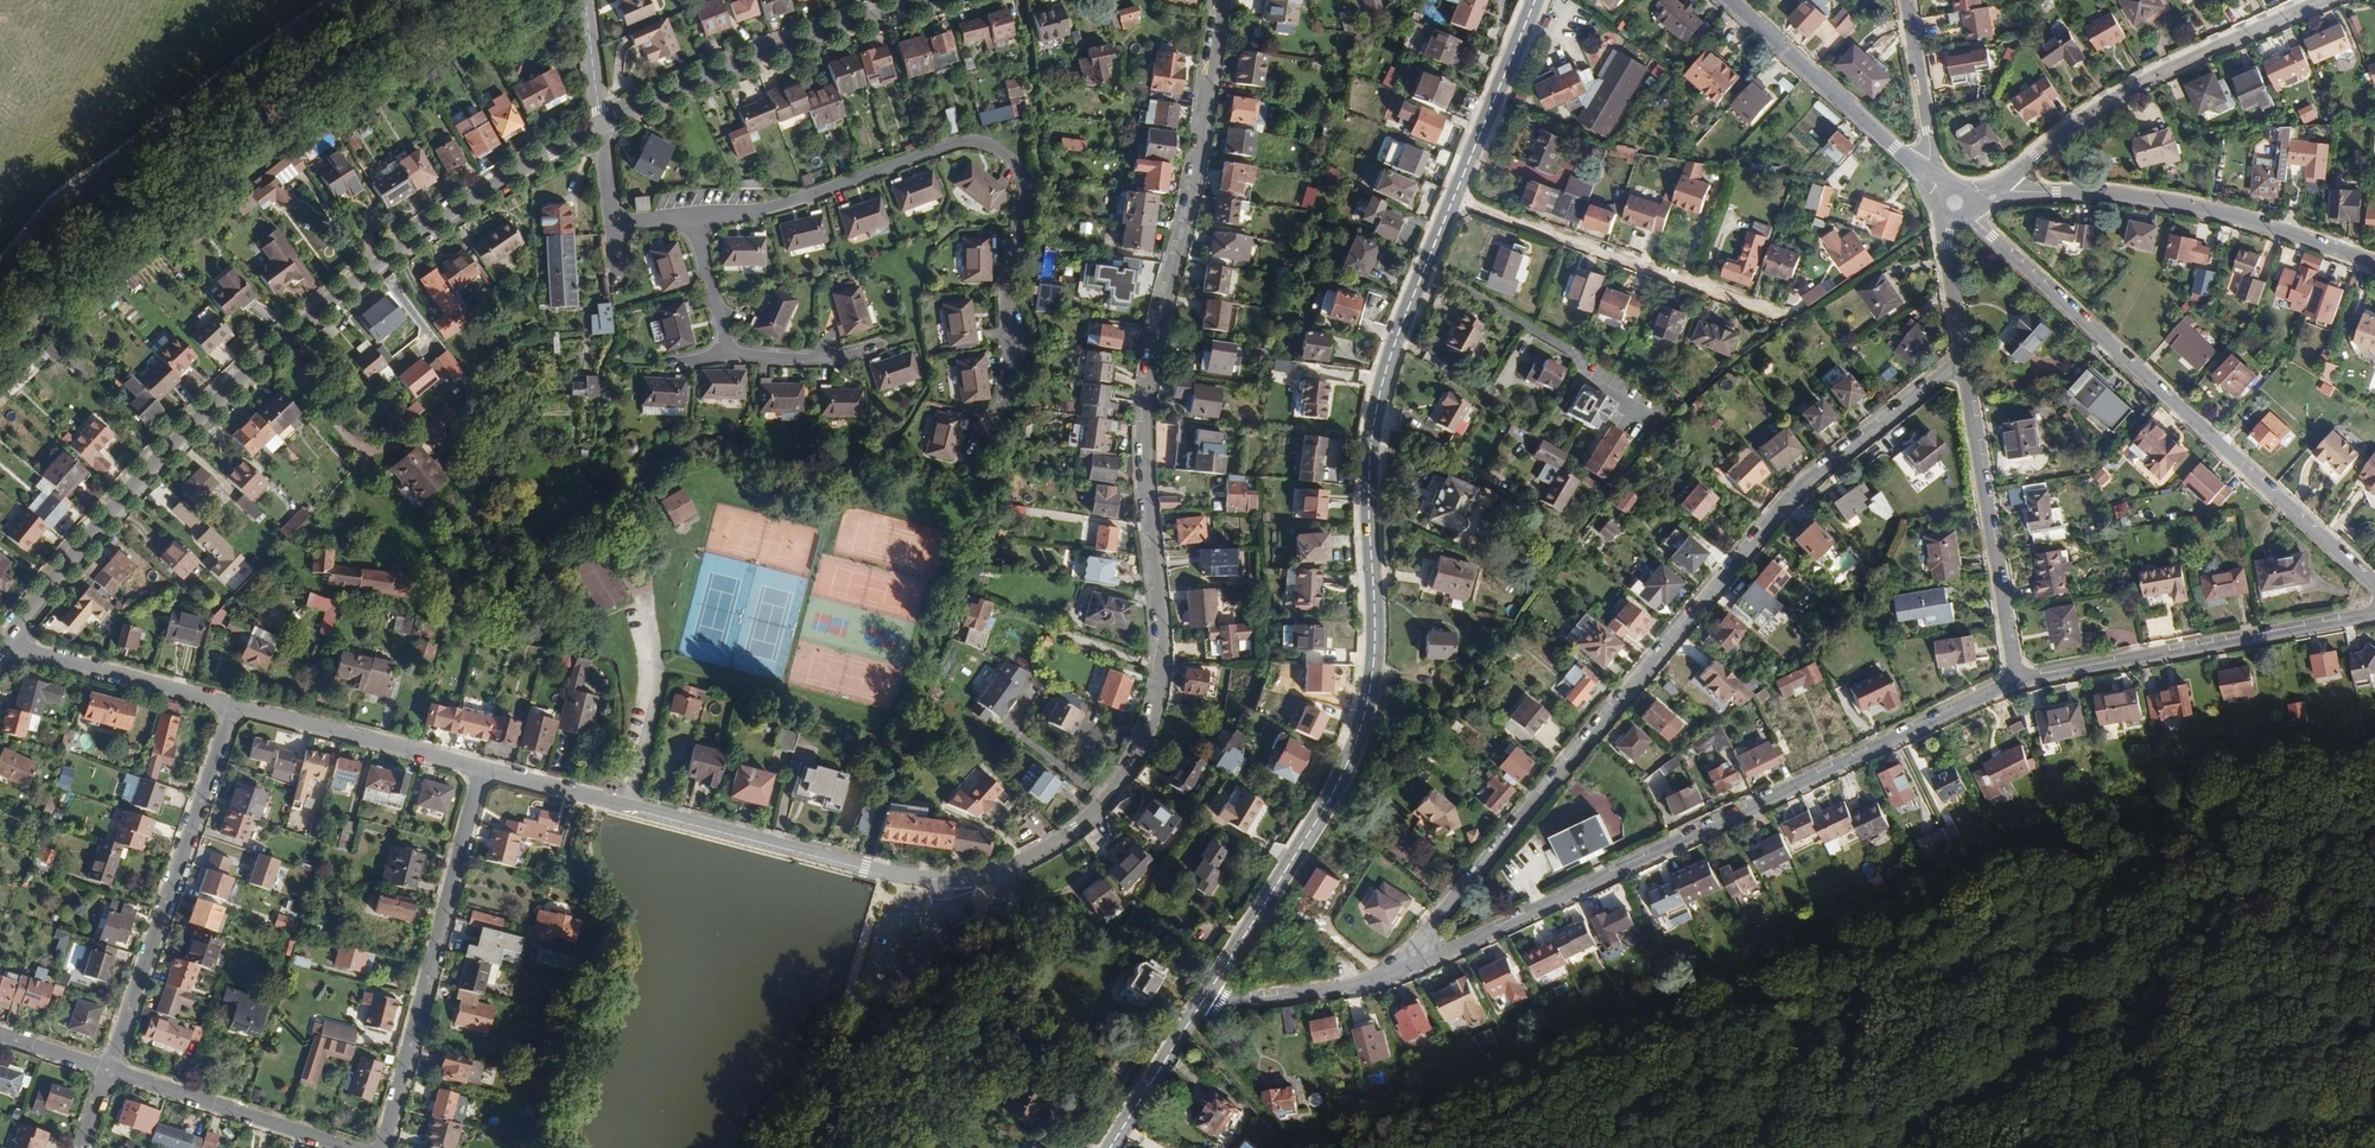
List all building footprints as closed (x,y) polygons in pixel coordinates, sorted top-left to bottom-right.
[(646,0),(622,0),(624,5),(618,7),(625,25),(652,14),(646,0)] [(719,0),(716,0),(695,9),(705,36),(729,27),(719,0)] [(741,1),(730,4),(737,23),(762,14),(757,0),(741,0),(741,1)] [(785,0),(757,0),(762,14),(764,21),(789,11),(785,0)] [(1299,0),(1267,0),(1264,22),(1275,24),(1293,26),(1295,27),(1299,0)] [(1377,0),(1361,0),(1368,23),(1380,12),(1377,0)] [(1486,0),(1444,0),(1443,2),(1456,6),(1448,25),(1471,35),(1486,0)] [(1624,0),(1601,0),(1615,11),(1624,0)] [(1675,0),(1658,20),(1685,44),(1703,24),(1675,0)] [(1826,3),(1823,0),(1807,0),(1791,19),(1810,36),(1827,17),(1826,16),(1830,11),(1824,6),(1826,3)] [(1981,0),(1953,0),(1955,12),(1963,11),(1982,8),(1981,0)] [(2161,0),(2121,0),(2135,25),(2165,8),(2161,0)] [(2252,9),(2259,5),(2257,0),(2248,0),(2252,9)] [(1068,35),(1060,5),(1051,7),(1051,11),(1032,16),(1040,43),(1068,35)] [(1139,18),(1136,7),(1117,13),(1123,30),(1136,26),(1134,19),(1139,18)] [(1994,35),(1989,7),(1982,8),(1963,11),(1968,40),(1994,35)] [(1839,26),(1850,14),(1846,8),(1833,21),(1839,26)] [(1012,36),(1005,10),(984,16),(985,19),(990,37),(994,53),(1006,49),(1003,39),(1012,36)] [(1356,35),(1349,11),(1338,14),(1343,33),(1356,35)] [(2127,38),(2112,13),(2085,28),(2098,51),(2110,44),(2111,46),(2127,38)] [(1118,30),(1113,14),(1103,17),(1107,33),(1118,30)] [(1858,26),(1850,14),(1836,30),(1846,39),(1858,26)] [(2357,15),(2348,19),(2356,39),(2365,35),(2357,15)] [(990,37),(985,19),(959,26),(963,43),(990,37)] [(676,51),(663,20),(629,34),(634,46),(640,43),(648,62),(676,51)] [(2354,52),(2342,23),(2303,39),(2311,58),(2314,56),(2317,64),(2340,53),(2342,59),(2348,59),(2354,52)] [(1292,32),(1293,26),(1275,24),(1274,29),(1292,32)] [(1422,44),(1428,30),(1413,24),(1407,37),(1422,44)] [(1454,56),(1460,43),(1432,31),(1422,57),(1449,69),(1451,64),(1455,66),(1458,58),(1454,56)] [(2085,59),(2069,33),(2040,51),(2050,68),(2066,58),(2072,68),(2085,59)] [(956,63),(948,35),(923,42),(931,71),(932,74),(950,69),(949,65),(956,63)] [(931,71),(922,37),(897,44),(906,79),(931,71)] [(1874,98),(1892,78),(1856,45),(1838,64),(1874,98)] [(2298,77),(2311,71),(2300,45),(2290,49),(2291,53),(2281,57),(2279,54),(2263,62),(2276,92),(2281,90),(2279,82),(2297,74),(2298,77)] [(1110,58),(1107,47),(1086,52),(1087,60),(1076,62),(1081,81),(1091,79),(1093,85),(1099,86),(1105,78),(1103,67),(1110,58)] [(2010,61),(2015,50),(2009,47),(2004,59),(2010,61)] [(894,80),(884,49),(873,52),(872,50),(859,54),(868,82),(878,79),(879,85),(894,80)] [(1991,69),(1988,49),(1973,51),(1974,54),(1949,57),(1953,83),(1968,81),(1967,73),(1991,69)] [(1705,88),(1725,67),(1725,66),(1709,51),(1689,73),(1705,88)] [(1260,89),(1265,57),(1239,53),(1235,86),(1260,89)] [(1606,138),(1647,70),(1618,53),(1602,80),(1598,78),(1594,81),(1588,67),(1578,71),(1574,61),(1553,71),(1555,76),(1535,86),(1545,110),(1555,104),(1557,107),(1565,104),(1569,113),(1582,106),(1585,108),(1577,122),(1606,138)] [(1179,64),(1180,57),(1155,54),(1155,60),(1179,64)] [(861,86),(851,57),(826,66),(833,85),(836,94),(861,86)] [(1177,101),(1180,70),(1178,69),(1179,64),(1155,60),(1154,66),(1151,66),(1149,89),(1121,85),(1120,93),(1149,97),(1177,101)] [(2367,67),(2374,87),(2374,64),(2367,67)] [(1720,102),(1738,83),(1728,74),(1730,71),(1725,66),(1725,67),(1705,88),(1720,102)] [(2275,105),(2257,66),(2232,76),(2246,111),(2261,104),(2263,110),(2275,105)] [(1389,68),(1383,83),(1392,87),(1398,71),(1389,68)] [(565,99),(562,93),(563,92),(551,70),(513,90),(524,113),(543,103),(547,109),(565,99)] [(1555,76),(1553,71),(1532,81),(1535,86),(1555,76)] [(1741,80),(1730,71),(1728,74),(1738,83),(1741,80)] [(1442,112),(1453,85),(1422,73),(1410,99),(1442,112)] [(2235,105),(2222,77),(2216,80),(2213,73),(2187,85),(2199,110),(2210,106),(2212,110),(2218,112),(2235,105)] [(1778,85),(1791,93),(1795,85),(1783,77),(1778,85)] [(2054,104),(2052,101),(2060,95),(2047,77),(2013,100),(2028,122),(2054,104)] [(1651,89),(1657,84),(1651,79),(1645,84),(1651,89)] [(1764,85),(1756,79),(1732,106),(1752,123),(1773,100),(1761,89),(1764,85)] [(1020,94),(1017,82),(1004,86),(1013,118),(1017,117),(1014,107),(1019,106),(1016,96),(1020,94)] [(836,94),(833,85),(802,96),(808,114),(817,136),(830,131),(828,122),(844,116),(836,94)] [(802,96),(798,87),(782,93),(780,89),(765,94),(766,97),(777,123),(778,126),(808,114),(802,96)] [(520,125),(504,94),(491,101),(494,106),(498,114),(490,118),(500,136),(512,129),(520,125)] [(777,123),(766,97),(757,101),(757,103),(737,110),(744,128),(747,135),(777,123)] [(1176,108),(1177,101),(1149,97),(1148,103),(1176,108)] [(1262,134),(1266,105),(1233,100),(1230,122),(1237,123),(1236,130),(1254,133),(1262,134)] [(1001,121),(998,110),(995,110),(993,102),(983,104),(985,113),(982,114),(978,101),(974,102),(981,126),(1001,121)] [(1817,102),(1813,107),(1836,123),(1840,118),(1817,102)] [(1172,128),(1176,108),(1148,103),(1146,113),(1138,112),(1136,123),(1172,128)] [(1442,119),(1420,110),(1419,113),(1417,117),(1412,115),(1413,111),(1414,108),(1401,103),(1396,114),(1399,117),(1397,122),(1411,128),(1410,132),(1433,141),(1442,119)] [(2316,113),(2312,104),(2298,110),(2302,120),(2316,113)] [(498,114),(494,106),(486,110),(490,118),(498,114)] [(956,120),(953,108),(943,111),(949,134),(956,132),(954,120),(956,120)] [(498,148),(479,111),(458,123),(476,156),(477,155),(479,158),(498,148)] [(1464,130),(1468,122),(1452,116),(1449,125),(1464,130)] [(1031,126),(1032,124),(1031,122),(1031,121),(1030,119),(1028,118),(1027,118),(1025,117),(1023,118),(1021,118),(1020,119),(1019,121),(1018,122),(1018,124),(1018,126),(1019,127),(1020,129),(1021,130),(1022,131),(1024,131),(1025,131),(1027,131),(1029,130),(1030,129),(1031,127),(1031,126)] [(2000,141),(1988,122),(1961,140),(1973,159),(2000,141)] [(476,156),(458,123),(452,126),(459,139),(464,137),(474,157),(476,156)] [(1330,144),(1335,127),(1330,126),(1328,131),(1323,129),(1320,143),(1330,144)] [(2290,141),(2292,127),(2267,128),(2267,139),(2281,140),(2280,145),(2278,145),(2277,154),(2279,155),(2278,168),(2253,165),(2251,195),(2277,198),(2279,182),(2285,183),(2287,164),(2290,141)] [(747,135),(744,128),(728,134),(737,158),(754,151),(747,135)] [(1556,173),(1571,138),(1545,128),(1531,163),(1556,173)] [(2158,133),(2157,128),(2138,132),(2139,138),(2158,133)] [(502,141),(514,134),(512,129),(500,136),(502,141)] [(1251,158),(1254,133),(1236,130),(1231,129),(1229,144),(1226,143),(1224,154),(1251,158)] [(1847,157),(1859,145),(1843,130),(1831,143),(1847,157)] [(2180,161),(2175,141),(2171,142),(2168,130),(2158,133),(2139,138),(2133,139),(2141,167),(2165,160),(2166,165),(2180,161)] [(1167,166),(1172,135),(1146,131),(1144,144),(1141,162),(1167,166)] [(361,147),(353,135),(346,139),(355,152),(361,147)] [(653,180),(671,149),(649,137),(632,169),(653,180)] [(1085,154),(1086,142),(1057,138),(1055,150),(1085,154)] [(822,151),(818,139),(813,141),(817,153),(822,151)] [(464,163),(452,141),(434,150),(446,172),(464,163)] [(1417,180),(1428,152),(1401,141),(1390,169),(1417,180)] [(2325,178),(2328,145),(2290,141),(2287,164),(2307,166),(2306,176),(2325,178)] [(904,151),(920,145),(919,142),(903,147),(904,151)] [(1141,162),(1144,144),(1135,143),(1133,161),(1134,161),(1141,162)] [(304,169),(317,159),(308,146),(296,156),(304,169)] [(434,178),(418,150),(397,164),(399,168),(413,190),(414,192),(434,178)] [(362,191),(336,151),(325,158),(331,168),(318,176),(333,199),(346,190),(351,198),(362,191)] [(290,198),(274,177),(289,165),(298,174),(304,169),(296,156),(293,152),(245,188),(257,204),(262,210),(273,201),(279,208),(290,198)] [(1633,165),(1636,155),(1627,154),(1625,165),(1633,165)] [(2270,167),(2271,160),(2255,158),(2253,165),(2270,167)] [(399,168),(397,164),(395,161),(386,167),(390,174),(399,168)] [(1162,196),(1165,176),(1167,176),(1168,166),(1167,166),(1141,162),(1134,161),(1132,174),(1142,175),(1141,192),(1162,196)] [(1699,214),(1709,185),(1700,181),(1706,166),(1686,163),(1672,205),(1699,214)] [(1006,185),(998,178),(994,183),(969,164),(954,185),(986,210),(1006,185)] [(1251,185),(1253,168),(1223,164),(1219,192),(1239,194),(1241,184),(1251,185)] [(1826,182),(1837,170),(1832,164),(1817,181),(1821,181),(1826,182)] [(281,186),(298,174),(289,165),(274,177),(281,186)] [(413,190),(399,168),(390,174),(371,186),(385,208),(413,190)] [(1337,183),(1341,174),(1329,169),(1325,179),(1337,183)] [(900,211),(939,198),(930,173),(901,184),(899,178),(889,182),(900,211)] [(1406,205),(1414,185),(1382,173),(1374,192),(1406,205)] [(803,187),(812,184),(808,174),(800,177),(803,187)] [(1588,201),(1593,184),(1571,176),(1565,193),(1588,201)] [(770,189),(765,178),(733,182),(734,186),(735,188),(770,189)] [(1578,226),(1588,201),(1565,193),(1530,181),(1522,204),(1578,226)] [(1820,198),(1823,188),(1819,187),(1813,185),(1804,208),(1815,212),(1820,198)] [(1827,207),(1833,189),(1824,187),(1823,188),(1820,198),(1822,198),(1816,216),(1826,220),(1830,209),(1827,207)] [(257,204),(245,188),(237,194),(242,200),(235,206),(242,215),(257,204)] [(1309,214),(1316,191),(1306,188),(1301,207),(1306,209),(1305,213),(1309,214)] [(2359,222),(2361,191),(2331,189),(2329,217),(2333,217),(2332,220),(2359,222)] [(1324,208),(1329,196),(1320,192),(1315,204),(1324,208)] [(1151,229),(1156,197),(1125,193),(1121,225),(1124,226),(1151,229)] [(1662,233),(1672,205),(1663,201),(1663,205),(1632,194),(1623,220),(1653,230),(1654,230),(1662,233)] [(650,211),(647,197),(632,199),(633,213),(650,211)] [(1399,223),(1380,216),(1382,212),(1385,204),(1369,198),(1361,220),(1376,226),(1372,235),(1391,242),(1399,223)] [(1894,241),(1902,217),(1888,212),(1889,208),(1864,198),(1856,219),(1874,226),(1871,233),(1894,241)] [(884,224),(886,224),(877,199),(848,209),(847,204),(837,208),(847,237),(866,231),(884,224)] [(1247,212),(1247,204),(1216,199),(1213,224),(1234,227),(1237,211),(1247,212)] [(572,237),(570,208),(558,209),(557,204),(553,202),(547,202),(544,205),(544,217),(541,217),(541,225),(545,225),(546,238),(569,237),(572,237)] [(1609,236),(1616,214),(1590,205),(1583,226),(1609,236)] [(826,242),(819,211),(809,214),(810,219),(780,226),(786,252),(826,242)] [(1400,219),(1382,212),(1380,216),(1399,223),(1400,219)] [(362,234),(352,219),(344,225),(354,240),(362,234)] [(2093,249),(2094,227),(2069,227),(2040,219),(2034,240),(2059,246),(2061,239),(2063,239),(2062,246),(2066,247),(2069,255),(2079,256),(2084,248),(2093,249)] [(494,264),(522,244),(507,221),(478,241),(479,243),(471,248),(484,268),(493,262),(494,264)] [(2152,251),(2158,227),(2131,221),(2125,245),(2152,251)] [(1078,234),(1091,235),(1092,224),(1079,223),(1078,234)] [(1749,286),(1765,238),(1767,238),(1771,228),(1754,223),(1750,233),(1748,232),(1736,264),(1727,261),(1722,276),(1749,286)] [(868,240),(887,234),(884,224),(866,231),(868,240)] [(1148,253),(1151,229),(1124,226),(1121,249),(1148,253)] [(2226,246),(2231,228),(2221,226),(2217,244),(2226,246)] [(301,278),(289,261),(282,252),(289,247),(275,229),(262,239),(266,244),(260,250),(265,256),(269,257),(268,262),(265,264),(282,283),(288,279),(290,281),(292,285),(301,278)] [(1872,261),(1853,232),(1839,241),(1832,231),(1820,239),(1846,279),(1872,261)] [(1245,262),(1249,238),(1214,233),(1211,257),(1245,262)] [(764,265),(764,234),(753,234),(753,239),(722,238),(722,266),(764,265)] [(2206,264),(2210,248),(2201,246),(2202,241),(2170,234),(2165,256),(2193,262),(2194,261),(2206,264)] [(572,280),(569,237),(546,238),(545,238),(549,308),(574,307),(573,296),(577,296),(575,280),(572,280)] [(995,249),(994,239),(962,239),(963,281),(989,281),(989,249),(995,249)] [(1364,277),(1376,248),(1354,239),(1342,269),(1364,277)] [(691,282),(689,272),(684,274),(675,244),(650,251),(662,291),(691,282)] [(1516,281),(1526,250),(1514,245),(1512,251),(1503,248),(1494,272),(1492,272),(1486,288),(1513,297),(1519,283),(1516,281)] [(1791,283),(1800,257),(1770,246),(1762,272),(1791,283)] [(296,256),(289,247),(282,252),(289,261),(296,256)] [(2259,279),(2262,269),(2258,267),(2261,255),(2241,248),(2233,271),(2245,275),(2237,297),(2258,304),(2266,281),(2259,279)] [(478,273),(462,250),(441,265),(445,270),(439,274),(451,291),(478,273)] [(2304,314),(2316,279),(2315,278),(2322,260),(2304,254),(2300,265),(2301,265),(2298,273),(2285,268),(2275,296),(2292,302),(2290,309),(2304,314)] [(1525,283),(1529,273),(1527,270),(1531,257),(1525,255),(1517,280),(1520,282),(1525,283)] [(282,283),(265,264),(263,265),(263,271),(259,275),(273,294),(284,285),(282,284),(282,283)] [(1133,294),(1136,273),(1120,271),(1120,275),(1113,274),(1114,270),(1087,266),(1084,286),(1105,289),(1109,296),(1108,306),(1126,308),(1128,293),(1133,294)] [(1226,296),(1230,270),(1206,266),(1202,293),(1226,296)] [(253,297),(253,293),(231,268),(216,280),(223,288),(210,299),(226,316),(238,306),(237,304),(241,300),(246,302),(253,297)] [(464,324),(455,309),(461,304),(451,291),(439,274),(436,269),(419,280),(427,291),(428,290),(435,301),(434,302),(444,315),(434,322),(445,337),(464,324)] [(1592,312),(1604,278),(1580,269),(1568,303),(1592,312)] [(2219,274),(2199,269),(2191,300),(2210,305),(2219,274)] [(1878,320),(1902,303),(1883,274),(1859,291),(1878,320)] [(1080,285),(1081,278),(1062,275),(1061,283),(1080,285)] [(2344,291),(2317,282),(2306,317),(2333,326),(2344,291)] [(1076,307),(1080,285),(1061,283),(1060,289),(1040,286),(1035,312),(1056,315),(1058,304),(1076,307)] [(1826,294),(1820,284),(1802,297),(1808,307),(1826,294)] [(870,327),(859,288),(833,295),(841,325),(835,327),(838,337),(870,327)] [(1644,298),(1623,290),(1621,294),(1606,288),(1597,312),(1621,320),(1624,314),(1636,318),(1644,298)] [(777,339),(794,301),(771,291),(757,319),(752,317),(749,326),(777,339)] [(1352,325),(1359,302),(1350,300),(1350,296),(1341,294),(1341,297),(1326,293),(1319,315),(1352,325)] [(403,319),(386,297),(358,319),(375,341),(403,319)] [(974,332),(969,301),(943,305),(950,346),(981,342),(979,331),(974,332)] [(1226,334),(1230,305),(1202,301),(1200,311),(1205,311),(1204,319),(1203,330),(1226,334)] [(611,330),(608,302),(596,303),(597,313),(597,317),(590,318),(590,331),(611,330)] [(692,344),(684,313),(689,312),(687,302),(656,310),(658,321),(663,340),(666,350),(692,344)] [(1676,343),(1686,315),(1664,307),(1653,334),(1676,343)] [(227,335),(210,317),(214,313),(210,309),(199,319),(202,324),(189,336),(206,355),(216,345),(219,349),(234,336),(231,332),(227,335)] [(2365,310),(2362,319),(2343,313),(2337,330),(2356,337),(2354,341),(2350,343),(2356,354),(2364,350),(2374,354),(2374,313),(2365,310)] [(2023,363),(2053,331),(2034,314),(2033,315),(2030,312),(2016,327),(2020,331),(2006,346),(2023,363)] [(81,328),(89,320),(83,313),(75,321),(81,328)] [(231,332),(214,313),(210,317),(227,335),(231,332)] [(1468,359),(1481,336),(1478,335),(1482,326),(1459,313),(1446,336),(1448,338),(1444,345),(1468,359)] [(2216,351),(2190,327),(2195,321),(2188,315),(2165,339),(2198,370),(2216,351)] [(1906,339),(1917,324),(1911,319),(1899,334),(1906,339)] [(1730,357),(1739,336),(1701,320),(1693,341),(1730,357)] [(663,340),(658,321),(649,323),(653,342),(663,340)] [(445,337),(434,322),(432,323),(443,339),(445,337)] [(1913,367),(1935,339),(1917,324),(1906,339),(1894,352),(1913,367)] [(1116,349),(1119,334),(1110,333),(1110,329),(1099,328),(1098,338),(1087,336),(1086,345),(1116,349)] [(155,355),(171,339),(164,332),(148,348),(155,355)] [(559,355),(558,333),(551,333),(552,355),(559,355)] [(1324,363),(1327,336),(1303,333),(1299,360),(1324,363)] [(175,376),(195,356),(174,335),(155,355),(155,356),(159,360),(175,376)] [(1184,351),(1186,338),(1168,336),(1165,349),(1184,351)] [(387,366),(366,340),(355,349),(360,355),(352,361),(368,381),(387,366)] [(1231,353),(1232,346),(1203,341),(1201,352),(1208,353),(1206,372),(1227,375),(1229,367),(1231,353)] [(61,357),(49,346),(43,351),(55,363),(61,357)] [(531,359),(527,346),(521,348),(525,361),(531,359)] [(1275,362),(1277,352),(1249,348),(1248,357),(1275,362)] [(73,369),(83,358),(75,350),(65,361),(73,369)] [(1206,372),(1208,353),(1201,352),(1198,371),(1206,372)] [(918,377),(909,353),(880,363),(878,359),(868,362),(878,391),(918,377)] [(1106,373),(1108,366),(1109,356),(1087,353),(1082,384),(1097,386),(1098,383),(1108,384),(1110,373),(1106,373)] [(1237,369),(1239,355),(1231,353),(1229,367),(1237,369)] [(2257,376),(2233,354),(2213,375),(2237,397),(2257,376)] [(87,382),(98,370),(85,357),(83,358),(73,369),(87,382)] [(988,399),(982,358),(956,361),(962,403),(988,399)] [(155,402),(179,379),(175,376),(159,360),(136,383),(155,402)] [(1552,392),(1563,371),(1545,361),(1541,368),(1533,364),(1524,381),(1540,390),(1542,386),(1552,392)] [(2334,378),(2339,365),(2326,361),(2322,373),(2334,378)] [(387,386),(396,378),(387,366),(377,374),(387,386)] [(743,399),(743,366),(732,366),(732,372),(702,372),(702,398),(721,398),(740,398),(743,399)] [(1861,396),(1837,366),(1820,379),(1844,409),(1861,396)] [(2134,411),(2088,369),(2069,390),(2114,433),(2134,411)] [(2331,385),(2334,378),(2322,373),(2320,378),(2331,385)] [(136,383),(128,375),(120,384),(134,398),(125,407),(145,427),(163,410),(155,402),(136,383)] [(683,402),(685,376),(674,376),(674,380),(642,377),(640,405),(682,408),(683,402)] [(598,397),(598,377),(584,377),(585,397),(598,397)] [(1215,419),(1218,390),(1192,387),(1193,380),(1174,377),(1171,398),(1188,400),(1187,404),(1190,404),(1188,415),(1215,419)] [(1101,409),(1102,399),(1107,400),(1109,388),(1097,386),(1082,384),(1036,378),(1027,409),(1077,417),(1102,421),(1104,409),(1101,409)] [(2327,394),(2331,387),(2318,379),(2314,386),(2327,394)] [(801,412),(801,385),(770,386),(770,380),(760,380),(759,412),(801,412)] [(10,393),(17,386),(12,381),(5,388),(10,393)] [(585,397),(584,382),(571,383),(572,399),(585,399),(585,397)] [(1327,398),(1328,385),(1302,382),(1299,385),(1298,392),(1301,395),(1300,405),(1303,405),(1302,419),(1308,419),(1323,421),(1326,419),(1327,411),(1324,408),(1325,398),(1327,398)] [(860,418),(860,390),(830,390),(829,386),(819,386),(819,418),(860,418)] [(1608,416),(1615,405),(1580,386),(1564,414),(1591,431),(1597,422),(1599,424),(1605,415),(1608,416)] [(5,388),(0,393),(0,395),(6,401),(12,395),(10,393),(5,388)] [(1679,396),(1671,390),(1666,396),(1674,402),(1679,396)] [(274,435),(298,413),(278,391),(254,414),(274,435)] [(1302,419),(1303,405),(1300,405),(1301,395),(1298,392),(1296,391),(1293,418),(1302,419)] [(1452,434),(1469,405),(1446,392),(1439,405),(1444,407),(1434,423),(1452,434)] [(740,408),(740,398),(721,398),(721,408),(740,408)] [(1832,419),(1818,400),(1799,414),(1813,433),(1832,419)] [(398,429),(422,410),(416,402),(399,416),(395,411),(387,417),(398,429)] [(682,416),(682,408),(640,405),(640,413),(682,416)] [(2271,452),(2290,430),(2271,412),(2248,437),(2257,446),(2261,442),(2271,452)] [(951,461),(959,430),(964,431),(967,421),(936,413),(926,453),(951,461)] [(274,435),(254,414),(231,437),(249,455),(262,444),(270,453),(281,442),(274,435)] [(1712,416),(1707,424),(1716,430),(1722,422),(1712,416)] [(1103,440),(1104,433),(1108,433),(1109,422),(1102,421),(1077,417),(1075,427),(1071,426),(1070,435),(1080,437),(1078,449),(1107,454),(1109,441),(1107,441),(1103,440)] [(95,453),(111,434),(94,418),(74,440),(68,446),(100,475),(109,466),(95,453)] [(2040,454),(2035,418),(2005,423),(2006,433),(2002,434),(2007,465),(2032,461),(2031,456),(2040,454)] [(2185,452),(2154,422),(2131,446),(2131,450),(2160,479),(2185,452)] [(1223,448),(1224,434),(1195,431),(1178,427),(1173,471),(1222,476),(1224,457),(1221,457),(1221,448),(1223,448)] [(1602,480),(1627,441),(1608,428),(1583,468),(1602,480)] [(1801,451),(1784,429),(1758,449),(1775,472),(1801,451)] [(1947,453),(1930,430),(1913,443),(1915,447),(1903,456),(1916,474),(1919,476),(1924,471),(1947,453)] [(2360,455),(2334,430),(2313,453),(2323,462),(2328,457),(2335,463),(2335,468),(2340,473),(2344,472),(2360,455)] [(68,446),(74,440),(66,432),(60,439),(68,446)] [(1078,449),(1080,437),(1070,435),(1068,435),(1065,448),(1078,449)] [(1318,474),(1322,449),(1324,449),(1325,439),(1304,436),(1302,446),(1301,446),(1298,472),(1299,473),(1298,483),(1319,484),(1320,475),(1318,474)] [(1560,513),(1578,482),(1556,470),(1565,455),(1541,441),(1532,457),(1545,463),(1536,478),(1547,485),(1539,500),(1560,513)] [(295,445),(283,447),(287,463),(298,460),(295,445)] [(424,455),(417,446),(389,469),(402,485),(406,481),(421,500),(445,479),(430,461),(424,455)] [(1768,474),(1743,447),(1730,460),(1734,464),(1724,474),(1742,494),(1753,483),(1756,486),(1768,474)] [(1112,484),(1116,459),(1117,459),(1118,455),(1107,454),(1078,449),(1077,458),(1082,459),(1081,469),(1089,470),(1088,480),(1112,484)] [(83,469),(62,450),(39,477),(54,490),(63,497),(77,480),(76,478),(83,469)] [(435,457),(429,450),(424,455),(430,461),(435,457)] [(2362,473),(2371,479),(2369,482),(2367,484),(2367,489),(2374,495),(2374,453),(2362,473)] [(1131,474),(1130,458),(1121,458),(1121,475),(1131,474)] [(1635,473),(1643,465),(1638,460),(1630,469),(1635,473)] [(266,484),(242,461),(226,478),(249,501),(266,484)] [(2235,492),(2202,462),(2183,483),(2209,507),(2214,502),(2220,508),(2235,492)] [(1606,490),(1585,478),(1583,478),(1572,472),(1572,470),(1563,465),(1559,471),(1578,482),(1602,496),(1606,490)] [(112,466),(101,476),(109,484),(120,474),(112,466)] [(195,505),(217,482),(200,467),(179,489),(195,505)] [(2103,488),(2114,477),(2103,467),(2092,478),(2103,488)] [(81,483),(89,474),(83,469),(76,478),(77,480),(81,483)] [(2371,479),(2362,473),(2360,475),(2369,482),(2371,479)] [(32,515),(54,490),(39,477),(32,485),(39,492),(25,508),(26,510),(32,515)] [(1463,517),(1474,491),(1444,477),(1439,491),(1437,491),(1431,506),(1432,508),(1425,521),(1441,529),(1440,532),(1448,536),(1449,532),(1456,535),(1457,533),(1460,533),(1463,532),(1465,530),(1467,527),(1467,524),(1466,520),(1463,517)] [(2065,538),(2061,508),(2051,509),(2048,490),(2045,490),(2044,481),(2022,486),(2024,494),(2028,494),(2031,510),(2028,511),(2032,532),(2026,533),(2028,545),(2065,538)] [(1256,513),(1255,493),(1247,493),(1247,492),(1243,492),(1243,485),(1225,484),(1225,512),(1256,513)] [(1615,506),(1627,491),(1618,484),(1616,486),(1601,506),(1610,513),(1615,506)] [(1892,512),(1878,492),(1870,498),(1860,484),(1832,504),(1846,521),(1866,506),(1869,511),(1882,519),(1892,512)] [(1696,521),(1714,500),(1697,485),(1679,506),(1696,521)] [(1113,517),(1117,493),(1112,493),(1113,490),(1096,488),(1091,514),(1113,517)] [(49,529),(70,503),(54,490),(32,515),(46,527),(49,529)] [(694,513),(681,491),(661,503),(674,525),(694,513)] [(1624,515),(1637,499),(1627,491),(1615,506),(1624,515)] [(1324,520),(1326,494),(1302,492),(1300,518),(1324,520)] [(261,512),(243,495),(236,503),(253,520),(261,512)] [(1180,511),(1178,497),(1158,498),(1159,510),(1180,511)] [(2127,503),(2114,507),(2118,521),(2132,517),(2127,503)] [(1023,516),(1024,507),(1007,505),(1006,514),(1023,516)] [(39,535),(46,527),(32,515),(26,510),(4,535),(24,551),(38,533),(39,535)] [(287,538),(309,515),(304,510),(282,533),(287,538)] [(77,520),(68,512),(57,524),(65,532),(77,520)] [(1205,542),(1202,518),(1176,521),(1178,544),(1205,542)] [(1617,533),(1605,523),(1596,533),(1607,543),(1617,533)] [(1830,545),(1811,524),(1792,541),(1811,562),(1830,545)] [(1114,553),(1117,529),(1097,526),(1093,550),(1114,553)] [(1960,566),(1954,532),(1925,536),(1930,571),(1932,570),(1934,582),(1959,578),(1957,566),(1960,566)] [(1706,555),(1686,538),(1683,542),(1671,533),(1661,543),(1673,554),(1669,558),(1689,575),(1706,555)] [(989,547),(992,536),(986,534),(983,546),(989,547)] [(1327,561),(1325,535),(1297,536),(1298,562),(1327,561)] [(230,562),(204,538),(197,546),(199,548),(191,556),(197,561),(203,567),(206,563),(214,572),(219,566),(224,570),(230,562)] [(197,561),(174,540),(158,558),(181,579),(197,561)] [(408,598),(411,573),(390,571),(389,573),(332,565),(333,550),(313,548),(310,573),(321,572),(330,575),(328,585),(360,591),(408,598)] [(1239,577),(1239,560),(1235,560),(1235,550),(1201,550),(1201,568),(1215,567),(1215,577),(1239,577)] [(1837,575),(1855,561),(1847,551),(1829,565),(1837,575)] [(2063,563),(2061,551),(2036,555),(2040,581),(2035,582),(2037,596),(2068,591),(2065,573),(2063,563)] [(110,595),(134,566),(117,552),(93,580),(110,595)] [(255,572),(235,553),(230,559),(249,578),(255,572)] [(2310,582),(2304,553),(2257,562),(2262,591),(2310,582)] [(625,596),(599,555),(573,570),(599,612),(625,596)] [(1082,571),(1083,557),(1076,556),(1074,570),(1082,571)] [(8,563),(0,557),(0,589),(3,591),(10,582),(0,573),(8,563)] [(1110,577),(1112,561),(1085,557),(1082,582),(1115,587),(1116,578),(1110,577)] [(1464,603),(1473,567),(1438,558),(1430,590),(1449,595),(1448,599),(1464,603)] [(1769,599),(1787,578),(1769,562),(1750,583),(1769,599)] [(2187,600),(2180,564),(2140,571),(2145,597),(2173,592),(2175,602),(2187,600)] [(1663,606),(1681,584),(1659,565),(1640,587),(1634,582),(1628,590),(1652,610),(1658,602),(1663,606)] [(998,578),(1000,569),(976,566),(975,576),(998,578)] [(1215,577),(1215,567),(1201,568),(1201,577),(1215,577)] [(2248,592),(2244,569),(2202,576),(2206,600),(2248,592)] [(1318,608),(1320,572),(1294,571),(1293,606),(1318,608)] [(1752,621),(1769,599),(1750,583),(1732,605),(1752,621)] [(113,607),(88,587),(60,621),(73,633),(90,612),(101,621),(113,607)] [(1952,621),(1950,604),(1947,604),(1944,588),(1894,596),(1899,621),(1925,617),(1927,626),(1952,621)] [(1216,627),(1213,589),(1185,591),(1187,611),(1190,610),(1192,629),(1216,627)] [(1889,597),(1888,589),(1879,591),(1880,598),(1889,597)] [(128,602),(123,593),(114,599),(121,605),(128,602)] [(329,636),(338,600),(309,593),(305,606),(324,612),(319,633),(329,636)] [(980,618),(985,601),(962,593),(960,600),(964,601),(961,612),(980,618)] [(1124,630),(1131,605),(1091,594),(1084,618),(1124,630)] [(127,613),(130,602),(128,602),(121,605),(120,610),(127,613)] [(1643,626),(1648,621),(1626,602),(1606,628),(1620,640),(1627,632),(1633,638),(1637,632),(1640,635),(1646,629),(1643,626)] [(2081,644),(2075,605),(2050,609),(2053,631),(2058,630),(2062,647),(2081,644)] [(219,625),(227,613),(219,607),(211,620),(219,625)] [(196,646),(203,619),(171,611),(164,638),(196,646)] [(1744,619),(1736,612),(1732,616),(1741,623),(1744,619)] [(1740,634),(1742,631),(1724,616),(1715,627),(1718,630),(1714,634),(1709,638),(1725,652),(1732,642),(1740,634)] [(399,633),(402,619),(395,617),(392,631),(399,633)] [(435,645),(417,640),(419,633),(421,633),(423,623),(446,629),(447,625),(416,617),(407,650),(432,657),(435,645)] [(408,635),(411,620),(402,619),(399,633),(408,635)] [(245,636),(248,627),(229,620),(225,629),(245,636)] [(1601,669),(1620,646),(1592,622),(1573,645),(1601,669)] [(1251,640),(1250,624),(1207,628),(1207,640),(1218,639),(1220,659),(1236,658),(1235,641),(1251,640)] [(133,649),(138,631),(121,626),(116,647),(128,650),(128,648),(133,649)] [(277,637),(253,627),(249,637),(273,647),(277,637)] [(1323,651),(1324,628),(1291,627),(1291,649),(1323,651)] [(973,639),(952,629),(948,637),(970,647),(973,639)] [(2062,647),(2058,630),(2053,631),(2055,648),(2062,647)] [(1453,660),(1453,634),(1426,633),(1425,659),(1453,660)] [(1736,645),(1743,636),(1740,634),(1732,642),(1736,645)] [(263,670),(273,647),(249,637),(239,659),(263,670)] [(1976,662),(1972,637),(1935,643),(1939,667),(1976,662)] [(1220,659),(1218,639),(1207,640),(1203,640),(1204,658),(1220,659)] [(1816,645),(1811,640),(1804,645),(1808,650),(1816,645)] [(1730,657),(1738,648),(1736,645),(1732,642),(1725,652),(1730,657)] [(2369,642),(2362,651),(2349,654),(2355,688),(2373,686),(2370,673),(2374,673),(2374,646),(2369,642)] [(2339,672),(2336,651),(2310,655),(2314,677),(2339,672)] [(361,691),(369,660),(341,653),(335,676),(351,680),(349,687),(361,691)] [(561,656),(559,666),(567,668),(569,657),(561,656)] [(588,730),(596,697),(576,693),(581,671),(585,671),(587,661),(575,658),(556,730),(573,734),(575,726),(588,730)] [(385,682),(390,664),(371,659),(363,691),(388,698),(391,684),(385,682)] [(1702,681),(1697,677),(1704,668),(1695,660),(1679,679),(1696,693),(1705,683),(1702,681)] [(1740,684),(1712,661),(1698,677),(1707,685),(1704,688),(1723,704),(1728,698),(1738,707),(1753,696),(1740,684)] [(1010,697),(1017,688),(1014,687),(1025,671),(1003,662),(995,673),(989,668),(984,669),(982,672),(981,675),(981,677),(982,678),(984,680),(988,682),(974,703),(996,719),(1002,709),(1003,710),(1012,698),(1010,697)] [(1819,681),(1811,664),(1774,682),(1781,699),(1793,693),(1791,690),(1801,686),(1802,689),(1819,681)] [(2253,693),(2248,665),(2219,671),(2224,698),(2253,693)] [(1321,680),(1323,673),(1299,667),(1293,691),(1318,697),(1319,690),(1321,690),(1323,681),(1321,680)] [(1574,707),(1598,680),(1582,667),(1576,674),(1581,678),(1564,698),(1574,707)] [(1202,697),(1206,673),(1187,669),(1183,693),(1202,697)] [(1119,710),(1130,680),(1108,671),(1096,702),(1119,710)] [(1768,684),(1752,671),(1740,684),(1753,696),(1761,689),(1768,684)] [(1897,703),(1882,671),(1847,688),(1858,712),(1879,702),(1884,712),(1888,714),(1897,709),(1897,703)] [(60,705),(64,687),(23,676),(14,710),(30,714),(39,716),(43,701),(60,705)] [(1674,699),(1680,692),(1667,681),(1661,688),(1674,699)] [(2191,714),(2186,685),(2173,687),(2174,690),(2145,695),(2150,724),(2162,722),(2162,719),(2191,714)] [(701,702),(705,691),(683,686),(679,697),(672,696),(669,711),(693,718),(697,701),(701,702)] [(1804,692),(1802,689),(1801,686),(1791,690),(1793,693),(1794,697),(1804,692)] [(2141,717),(2135,688),(2095,695),(2101,725),(2141,717)] [(1767,696),(1761,689),(1753,696),(1757,703),(1767,696)] [(937,701),(940,694),(936,691),(932,697),(937,701)] [(127,728),(133,705),(91,693),(84,717),(127,728)] [(1585,704),(1590,698),(1586,694),(1580,700),(1585,704)] [(949,719),(934,705),(937,701),(932,697),(924,710),(943,727),(949,719)] [(1544,720),(1538,715),(1542,709),(1528,697),(1516,712),(1514,710),(1507,718),(1507,720),(1503,726),(1527,746),(1533,739),(1529,736),(1544,720)] [(1006,712),(1015,699),(1012,698),(1003,710),(1006,712)] [(162,712),(176,716),(179,704),(165,701),(162,712)] [(1064,732),(1075,711),(1056,701),(1051,712),(1045,722),(1047,723),(1046,727),(1062,736),(1064,732)] [(1333,722),(1338,707),(1323,701),(1318,716),(1333,722)] [(1665,741),(1680,725),(1653,702),(1638,718),(1665,741)] [(2306,714),(2304,702),(2288,704),(2291,725),(2306,722),(2306,714)] [(2084,734),(2078,703),(2037,712),(2042,743),(2084,734)] [(454,731),(460,709),(445,705),(444,710),(429,706),(425,724),(435,726),(437,722),(441,724),(440,728),(454,731)] [(486,739),(492,716),(460,707),(460,709),(454,731),(454,733),(464,736),(465,733),(473,736),(472,738),(485,742),(485,739),(486,739)] [(30,714),(6,708),(0,731),(0,732),(24,737),(26,730),(30,714)] [(1045,722),(1051,712),(1045,709),(1040,719),(1045,722)] [(549,744),(552,731),(549,730),(551,716),(528,711),(519,747),(544,754),(546,743),(549,744)] [(1070,735),(1082,715),(1075,711),(1064,732),(1070,735)] [(36,731),(39,716),(30,714),(26,730),(36,731)] [(943,727),(931,716),(926,722),(938,733),(943,727)] [(2364,736),(2360,716),(2350,717),(2354,737),(2364,736)] [(512,745),(517,724),(492,717),(487,738),(512,745)] [(2138,723),(2137,718),(2125,720),(2126,726),(2138,723)] [(63,755),(71,724),(66,723),(58,754),(63,755)] [(1729,747),(1717,723),(1688,746),(1696,756),(1712,744),(1716,753),(1729,747)] [(1631,762),(1648,741),(1631,727),(1614,747),(1631,762)] [(791,753),(797,733),(777,728),(772,748),(791,753)] [(1791,753),(1780,729),(1772,732),(1784,757),(1791,753)] [(1184,754),(1192,736),(1177,730),(1169,748),(1184,754)] [(1238,754),(1243,739),(1233,733),(1232,735),(1222,730),(1216,740),(1226,746),(1219,757),(1224,760),(1218,770),(1226,773),(1238,754)] [(2308,740),(2307,731),(2292,734),(2294,742),(2308,740)] [(1292,782),(1307,752),(1297,748),(1298,745),(1279,735),(1272,749),(1281,754),(1272,772),(1292,782)] [(273,749),(274,742),(255,737),(249,758),(259,761),(260,755),(276,759),(274,768),(291,773),(288,784),(296,787),(304,757),(297,755),(296,753),(277,749),(277,750),(273,749)] [(169,764),(173,749),(155,743),(143,779),(153,782),(160,761),(169,764)] [(1776,766),(1765,743),(1734,758),(1743,778),(1762,768),(1764,772),(1776,766)] [(2008,782),(2029,772),(2020,745),(2006,752),(2009,757),(1997,762),(1994,758),(1982,764),(1985,768),(1972,774),(1986,801),(1999,795),(1996,788),(1995,786),(2007,780),(2008,782)] [(716,784),(724,755),(691,747),(684,775),(693,778),(699,779),(698,783),(713,788),(714,784),(716,784)] [(1421,758),(1414,747),(1406,753),(1412,763),(1421,758)] [(1515,782),(1531,764),(1514,748),(1497,767),(1505,774),(1515,782)] [(1785,761),(1778,748),(1770,752),(1776,766),(1785,761)] [(37,765),(8,750),(3,761),(0,760),(0,774),(26,787),(37,765)] [(321,779),(327,756),(305,750),(304,757),(293,800),(301,802),(308,775),(321,779)] [(1997,762),(2009,757),(2006,752),(1994,758),(1997,762)] [(1667,774),(1681,763),(1677,754),(1661,767),(1667,774)] [(269,763),(271,758),(260,755),(259,761),(269,763)] [(1184,796),(1204,765),(1185,757),(1167,785),(1184,796)] [(352,783),(358,764),(337,758),(332,778),(352,783)] [(1736,784),(1726,762),(1718,765),(1719,768),(1706,774),(1715,794),(1736,784)] [(847,776),(798,763),(789,800),(837,812),(847,776)] [(1062,785),(1032,764),(1018,784),(1025,790),(1025,792),(1042,804),(1053,791),(1055,793),(1062,785)] [(67,790),(74,769),(61,765),(55,786),(67,790)] [(1151,789),(1160,775),(1144,765),(1135,778),(1151,789)] [(1914,798),(1900,765),(1879,775),(1894,807),(1914,798)] [(94,790),(100,768),(93,766),(87,789),(94,790)] [(404,796),(409,777),(394,773),(380,769),(379,767),(375,766),(373,767),(369,766),(363,788),(365,788),(362,799),(399,809),(402,797),(404,796)] [(762,805),(770,776),(737,767),(729,797),(762,805)] [(1966,789),(1955,768),(1930,780),(1941,802),(1966,789)] [(1512,791),(1494,775),(1495,773),(1489,769),(1485,774),(1490,778),(1484,784),(1492,791),(1482,804),(1493,814),(1512,791)] [(977,770),(959,787),(964,792),(982,776),(977,770)] [(156,813),(165,786),(153,782),(143,779),(125,772),(122,782),(125,783),(120,797),(121,801),(156,813)] [(1515,782),(1505,774),(1501,778),(1512,787),(1515,782)] [(991,803),(1002,791),(985,776),(965,797),(961,793),(948,806),(957,809),(977,819),(982,812),(984,814),(993,804),(991,803)] [(165,786),(167,779),(163,777),(160,778),(159,784),(165,786)] [(445,811),(451,788),(424,780),(418,803),(445,811)] [(1996,788),(2008,782),(2007,780),(1995,786),(1996,788)] [(256,820),(265,796),(236,786),(228,809),(251,818),(256,820)] [(1700,802),(1692,786),(1662,800),(1670,816),(1700,802)] [(1457,828),(1451,808),(1430,790),(1413,810),(1428,823),(1433,836),(1457,828)] [(1242,834),(1261,803),(1243,791),(1233,808),(1224,803),(1215,817),(1242,834)] [(1960,793),(1942,806),(1960,830),(1978,817),(1960,793)] [(51,814),(57,798),(48,795),(42,811),(51,814)] [(1118,820),(1127,809),(1118,802),(1110,813),(1118,820)] [(1159,842),(1175,819),(1151,802),(1135,824),(1159,842)] [(1850,816),(1844,802),(1834,806),(1834,809),(1830,811),(1812,820),(1818,831),(1824,844),(1856,828),(1850,816)] [(989,835),(949,829),(950,825),(925,822),(925,809),(888,803),(878,839),(986,854),(989,835)] [(1889,827),(1877,803),(1850,816),(1856,828),(1862,840),(1889,827)] [(865,836),(872,810),(861,807),(854,832),(865,836)] [(247,829),(251,818),(228,809),(227,809),(219,832),(245,842),(249,830),(247,829)] [(148,836),(153,820),(124,810),(113,842),(122,845),(138,851),(144,835),(148,836)] [(554,829),(557,816),(540,811),(532,839),(552,844),(554,834),(545,832),(546,826),(554,829)] [(1812,820),(1808,811),(1782,824),(1791,844),(1818,831),(1812,820)] [(1612,844),(1598,814),(1550,838),(1564,867),(1612,844)] [(315,840),(320,821),(312,820),(307,837),(315,840)] [(347,851),(354,823),(344,820),(338,848),(347,851)] [(523,837),(526,825),(507,820),(503,832),(523,837)] [(1961,841),(1952,823),(1941,828),(1949,846),(1961,841)] [(1104,841),(1094,828),(1082,839),(1093,851),(1104,841)] [(1949,846),(1941,828),(1916,840),(1923,858),(1949,846)] [(517,869),(525,837),(523,837),(503,832),(492,829),(484,860),(517,869)] [(1476,829),(1465,831),(1467,842),(1478,840),(1476,829)] [(1792,859),(1779,833),(1760,842),(1762,846),(1749,852),(1760,873),(1792,859)] [(558,846),(561,837),(554,834),(552,844),(558,846)] [(143,852),(148,836),(144,835),(138,851),(143,852)] [(108,885),(122,845),(113,842),(102,838),(88,878),(108,885)] [(1205,897),(1219,875),(1205,866),(1207,863),(1214,868),(1224,853),(1207,843),(1198,857),(1200,859),(1190,874),(1199,880),(1193,889),(1205,897)] [(1124,891),(1151,863),(1134,845),(1119,860),(1122,863),(1119,868),(1115,864),(1106,873),(1124,891)] [(50,864),(55,853),(40,847),(32,866),(51,873),(54,866),(50,864)] [(412,889),(422,855),(395,848),(390,868),(385,867),(381,880),(412,889)] [(1802,861),(1812,856),(1809,849),(1799,853),(1802,861)] [(231,860),(212,853),(206,869),(207,869),(226,876),(231,860)] [(278,861),(258,854),(248,884),(268,891),(278,861)] [(1719,889),(1707,861),(1672,876),(1685,904),(1719,889)] [(1756,885),(1748,866),(1733,873),(1729,865),(1719,869),(1733,898),(1743,893),(1742,891),(1756,885)] [(226,876),(207,869),(199,892),(225,901),(233,878),(226,876)] [(1080,887),(1091,878),(1087,873),(1076,882),(1080,887)] [(1099,924),(1124,913),(1107,877),(1082,888),(1099,924)] [(1692,919),(1674,880),(1645,893),(1656,917),(1667,913),(1674,927),(1692,919)] [(1405,910),(1411,901),(1384,884),(1379,892),(1378,891),(1365,909),(1374,915),(1368,925),(1385,937),(1391,927),(1393,928),(1398,921),(1395,919),(1397,916),(1402,908),(1405,910)] [(411,913),(414,903),(377,893),(372,912),(406,921),(408,912),(411,913)] [(215,929),(222,908),(196,899),(189,921),(215,929)] [(124,941),(134,911),(108,902),(104,915),(106,915),(98,939),(110,944),(113,937),(124,941)] [(573,942),(578,921),(568,918),(569,914),(555,910),(553,915),(538,911),(530,937),(550,943),(551,936),(573,942)] [(499,930),(502,920),(472,911),(468,921),(499,930)] [(1620,943),(1614,931),(1633,923),(1627,912),(1619,915),(1618,911),(1608,916),(1606,912),(1593,919),(1596,927),(1588,931),(1595,945),(1597,948),(1604,945),(1607,950),(1620,943)] [(286,919),(278,916),(275,925),(283,928),(286,919)] [(1588,931),(1583,920),(1566,928),(1567,931),(1559,935),(1554,937),(1565,959),(1595,945),(1588,931)] [(1559,935),(1556,927),(1550,929),(1554,937),(1559,935)] [(518,937),(482,928),(477,947),(468,945),(465,957),(466,957),(490,963),(495,965),(500,949),(514,952),(518,937)] [(69,934),(55,929),(53,937),(58,939),(55,949),(62,952),(69,934)] [(210,970),(220,940),(194,931),(183,961),(198,966),(210,970)] [(1566,964),(1554,939),(1540,946),(1542,950),(1526,958),(1536,978),(1566,964)] [(289,956),(292,942),(284,940),(280,954),(289,956)] [(110,964),(115,948),(93,941),(82,975),(104,982),(107,973),(109,974),(111,966),(110,964)] [(369,974),(374,954),(339,945),(334,965),(369,974)] [(1526,958),(1542,950),(1540,946),(1524,954),(1526,958)] [(307,969),(309,960),(292,954),(289,964),(307,969)] [(189,992),(198,966),(183,961),(174,957),(165,984),(189,992)] [(490,963),(466,957),(457,989),(478,995),(481,996),(484,984),(490,963)] [(1526,999),(1506,958),(1479,971),(1492,998),(1506,992),(1512,1006),(1526,999)] [(493,986),(498,966),(495,965),(490,963),(484,984),(493,986)] [(1144,1002),(1162,976),(1143,964),(1135,964),(1131,970),(1133,976),(1128,976),(1125,982),(1126,986),(1124,989),(1144,1002)] [(47,976),(49,970),(38,966),(33,981),(51,987),(54,978),(47,976)] [(66,984),(70,975),(61,971),(58,982),(66,984)] [(45,1008),(51,987),(33,981),(19,976),(12,999),(34,1008),(35,1004),(45,1008)] [(14,983),(0,978),(0,1005),(5,1007),(14,983)] [(1485,1018),(1466,978),(1433,993),(1445,1021),(1463,1013),(1469,1026),(1485,1018)] [(60,998),(64,986),(54,983),(51,994),(60,998)] [(1556,995),(1569,990),(1567,983),(1554,988),(1556,995)] [(190,1007),(194,994),(189,992),(165,984),(156,1012),(175,1018),(179,1007),(184,1009),(185,1005),(190,1007)] [(263,1052),(276,1009),(266,1006),(268,1000),(225,987),(222,1000),(235,1005),(229,1026),(258,1035),(254,1048),(263,1052)] [(476,1003),(478,995),(457,989),(455,998),(459,1000),(453,1025),(487,1033),(494,1007),(476,1003)] [(387,1032),(395,1000),(372,994),(365,1026),(387,1032)] [(1431,1029),(1417,999),(1394,1010),(1402,1024),(1399,1026),(1406,1041),(1431,1029)] [(91,1036),(100,1008),(77,1000),(68,1028),(91,1036)] [(1297,1034),(1293,1008),(1280,1009),(1285,1036),(1297,1034)] [(1340,1037),(1336,1017),(1310,1022),(1314,1042),(1340,1037)] [(182,1049),(188,1031),(151,1018),(145,1036),(182,1049)] [(1389,1057),(1382,1031),(1376,1032),(1373,1019),(1353,1025),(1363,1064),(1389,1057)] [(321,1035),(324,1022),(315,1020),(311,1035),(312,1035),(320,1037),(321,1035)] [(353,1043),(356,1031),(324,1022),(321,1035),(353,1043)] [(198,1041),(202,1028),(195,1025),(191,1038),(198,1041)] [(1555,1044),(1582,1032),(1583,1032),(1581,1026),(1552,1038),(1555,1044)] [(1497,1048),(1489,1030),(1474,1037),(1482,1055),(1497,1048)] [(350,1055),(352,1046),(320,1037),(312,1035),(298,1083),(305,1085),(306,1080),(310,1081),(317,1060),(322,1061),(323,1054),(332,1056),(333,1050),(350,1055)] [(348,1060),(350,1055),(333,1050),(332,1056),(348,1060)] [(476,1084),(481,1064),(444,1054),(441,1064),(439,1064),(438,1068),(442,1068),(440,1077),(463,1083),(464,1080),(476,1084)] [(369,1099),(380,1065),(360,1059),(349,1092),(369,1099)] [(313,1087),(322,1061),(317,1060),(310,1081),(306,1080),(305,1085),(313,1087)] [(527,1072),(529,1062),(523,1061),(521,1070),(527,1072)] [(538,1075),(540,1065),(529,1062),(527,1072),(538,1075)] [(544,1076),(546,1067),(540,1065),(538,1075),(544,1076)] [(21,1074),(0,1067),(0,1089),(15,1094),(21,1074)] [(1465,1086),(1462,1081),(1454,1085),(1456,1090),(1465,1086)] [(1026,1124),(1041,1095),(1019,1083),(1003,1112),(1026,1124)] [(65,1110),(71,1092),(52,1086),(49,1097),(39,1093),(33,1110),(41,1113),(44,1104),(65,1110)] [(449,1121),(456,1095),(438,1090),(430,1117),(449,1121)] [(1296,1115),(1292,1090),(1264,1094),(1265,1104),(1280,1120),(1288,1119),(1288,1115),(1296,1115)] [(1234,1127),(1243,1114),(1217,1096),(1211,1105),(1199,1098),(1196,1102),(1205,1108),(1196,1121),(1199,1123),(1198,1124),(1220,1139),(1229,1124),(1234,1127)] [(156,1123),(160,1113),(126,1101),(119,1122),(153,1134),(156,1123)] [(460,1124),(430,1117),(426,1134),(432,1135),(431,1141),(428,1140),(426,1147),(454,1147),(460,1124)] [(48,1132),(20,1123),(14,1141),(16,1142),(14,1147),(36,1147),(38,1144),(43,1146),(48,1132)] [(202,1140),(190,1135),(156,1123),(150,1142),(168,1147),(199,1147),(202,1140)] [(217,1135),(206,1132),(201,1147),(213,1147),(217,1135)] [(1238,1147),(1257,1147),(1244,1139),(1238,1147)]
